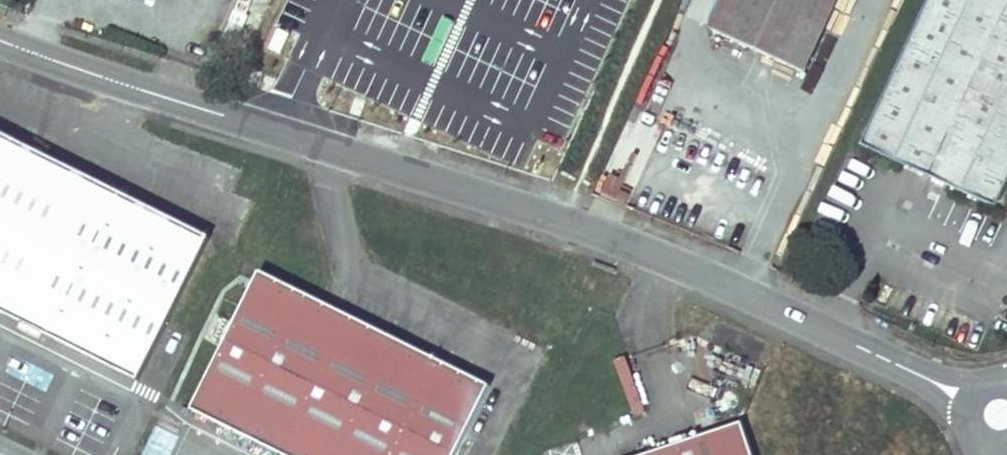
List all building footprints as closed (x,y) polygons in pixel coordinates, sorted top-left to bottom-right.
[(803,72),(836,0),(723,0),(710,29),(803,72)] [(862,145),(986,203),(991,203),(995,203),(999,200),(1002,196),(1006,185),(1006,0),(929,0),(862,145)] [(0,134),(0,311),(137,380),(208,238),(0,134)] [(260,272),(191,410),(282,454),(456,454),(465,437),(490,386),(260,272)] [(230,321),(221,317),(210,339),(219,344),(230,321)] [(645,454),(752,454),(741,423),(645,454)] [(465,437),(456,454),(467,454),(474,442),(465,437)]
